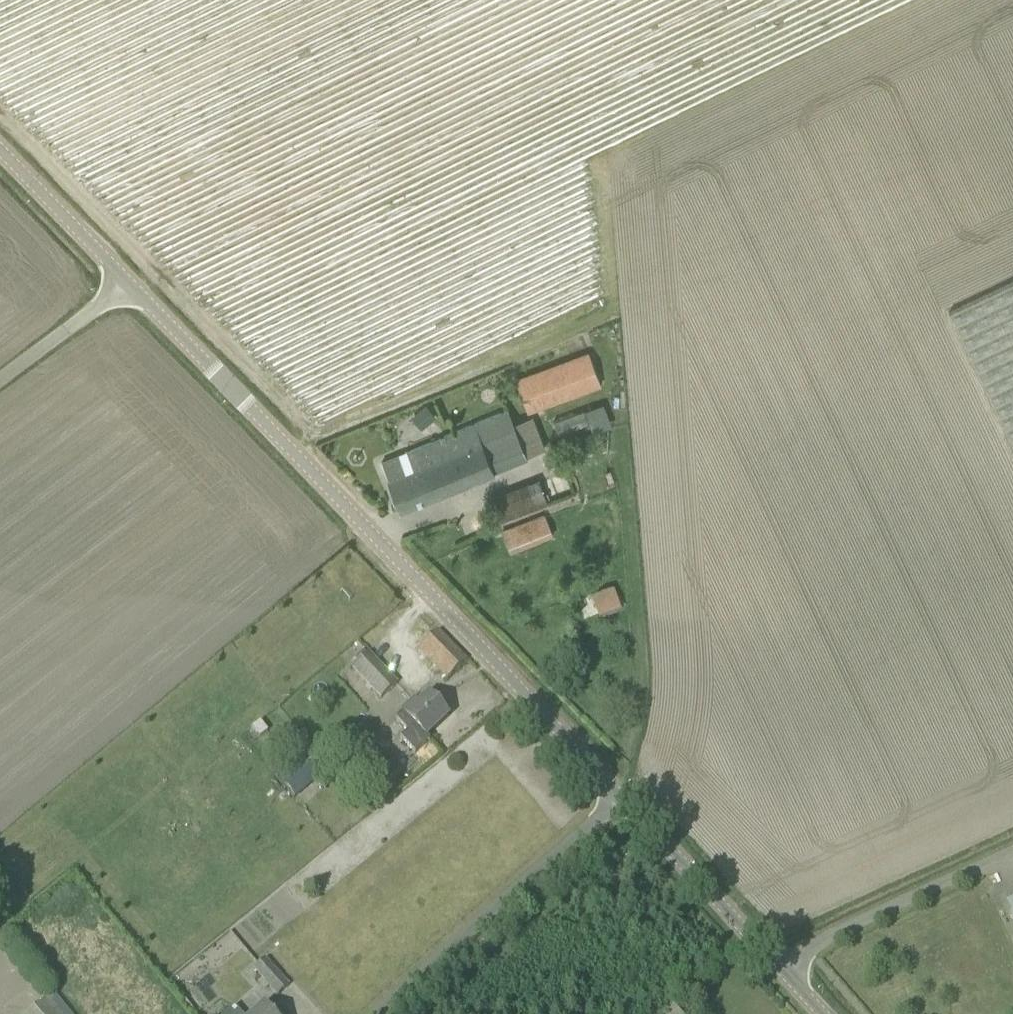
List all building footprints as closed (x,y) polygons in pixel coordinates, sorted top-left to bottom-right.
[(950,312),(1012,446),(1012,282),(950,312)] [(516,381),(520,391),(528,411),(601,383),(590,353),(516,381)] [(602,402),(553,420),(560,439),(610,422),(602,402)] [(426,405),(415,414),(425,427),(436,417),(426,405)] [(401,510),(456,488),(528,458),(509,410),(382,462),(401,510)] [(539,480),(490,498),(499,522),(549,503),(539,480)] [(544,513),(501,530),(510,553),(553,537),(544,513)] [(600,614),(623,606),(615,585),(592,593),(600,614)] [(459,651),(439,630),(420,648),(448,678),(468,660),(459,651)] [(398,683),(379,663),(368,652),(352,667),(382,698),(398,683)] [(429,739),(427,736),(448,715),(429,695),(418,705),(414,701),(402,712),(403,712),(396,719),(408,731),(401,738),(415,752),(429,739)] [(269,731),(261,722),(261,721),(252,727),(253,729),(260,738),(269,731)] [(306,763),(282,783),(295,799),(319,778),(306,763)] [(278,996),(289,986),(265,960),(254,969),(278,996)] [(48,998),(29,1013),(61,1013),(48,998)]
